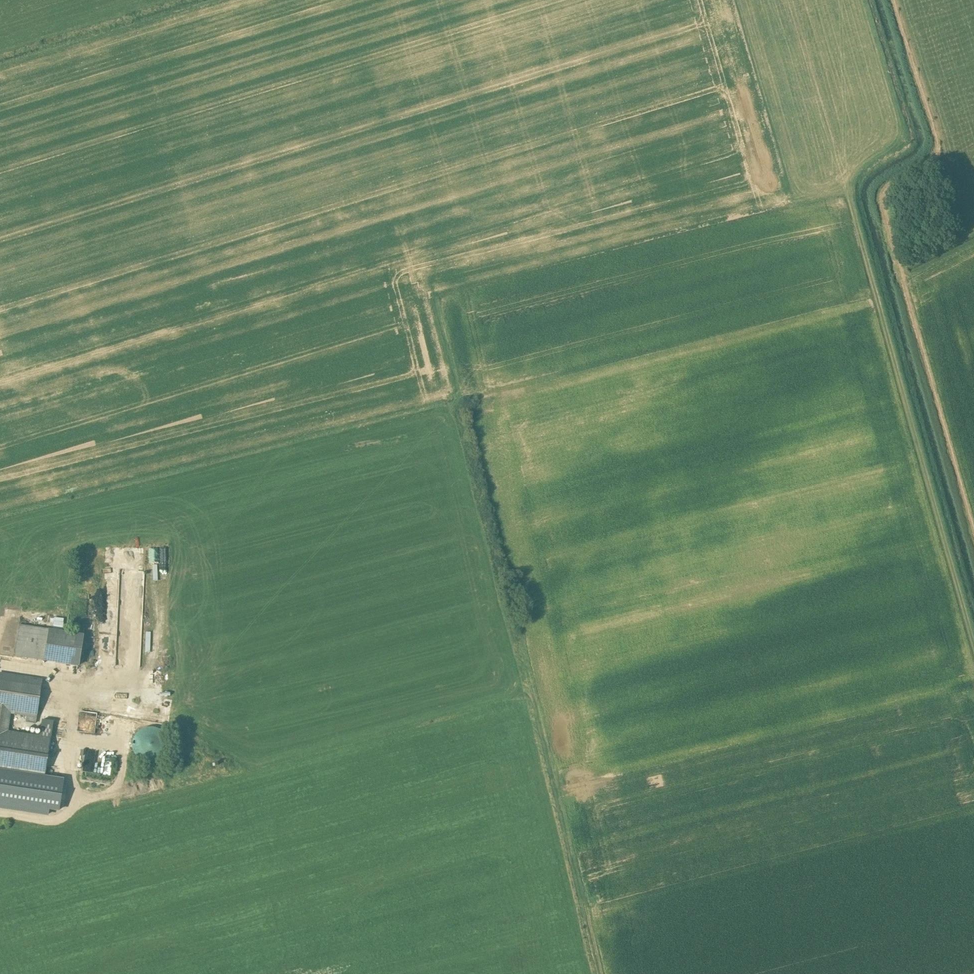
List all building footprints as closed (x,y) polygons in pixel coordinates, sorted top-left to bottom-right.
[(78,666),(83,636),(50,631),(19,626),(14,657),(45,662),(45,661),(78,666)] [(0,674),(0,712),(10,713),(27,716),(36,717),(42,680),(0,674)] [(0,712),(0,731),(8,732),(10,713),(0,712)] [(42,721),(40,737),(51,738),(53,722),(42,721)] [(134,740),(133,745),(134,750),(135,754),(138,758),(142,761),(146,763),(151,764),(155,764),(160,762),(164,760),(167,756),(169,752),(170,747),(169,742),(168,738),(165,734),(161,731),(157,729),(152,728),(148,728),(143,730),(139,732),(136,736),(134,740)] [(0,731),(0,772),(45,779),(51,738),(40,737),(8,732),(0,731)] [(47,816),(48,812),(58,813),(62,782),(45,779),(0,772),(0,809),(47,816)]
